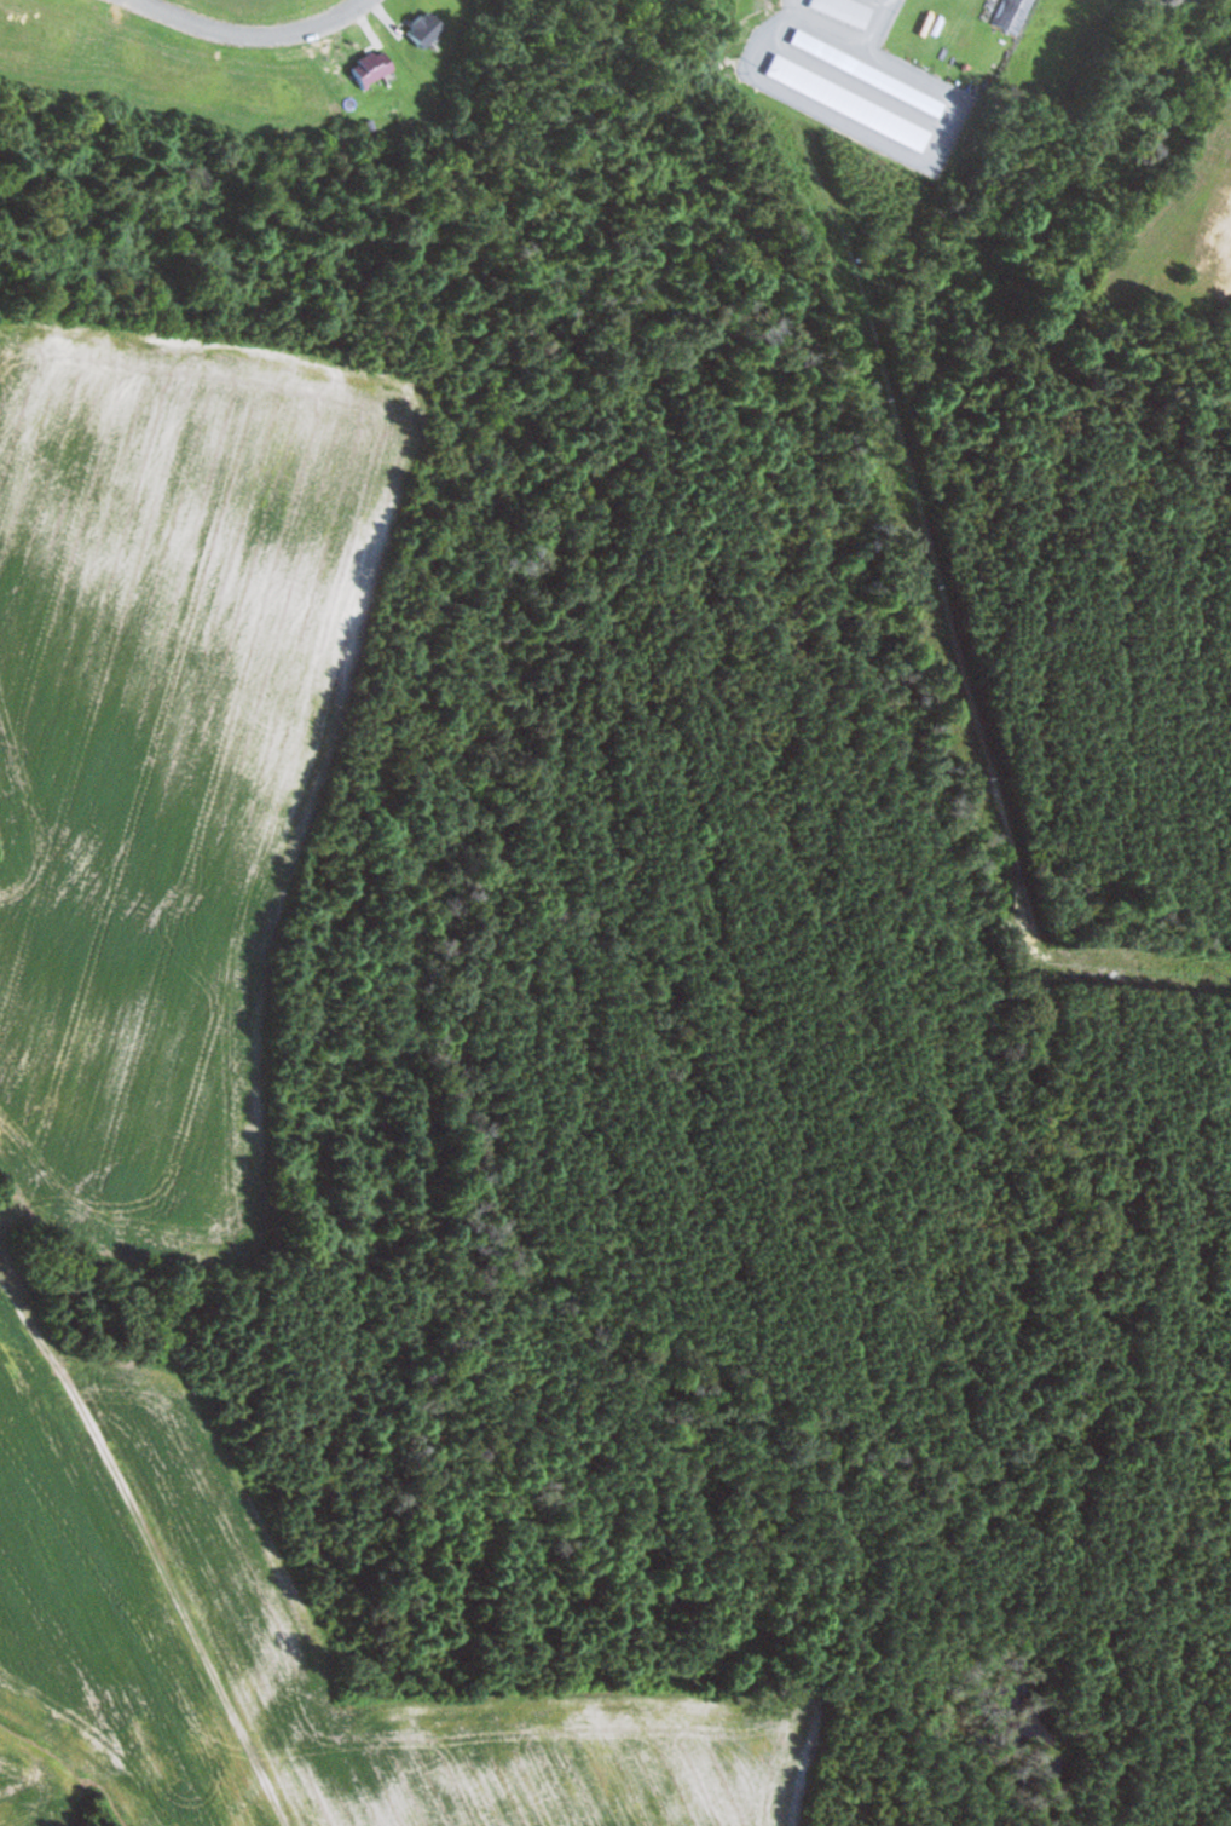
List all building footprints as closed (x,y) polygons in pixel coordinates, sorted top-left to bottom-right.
[(865,31),(875,9),(855,0),(812,0),(809,7),(865,31)] [(425,49),(447,28),(429,9),(407,30),(425,49)] [(350,67),(363,88),(395,68),(382,47),(350,67)]
